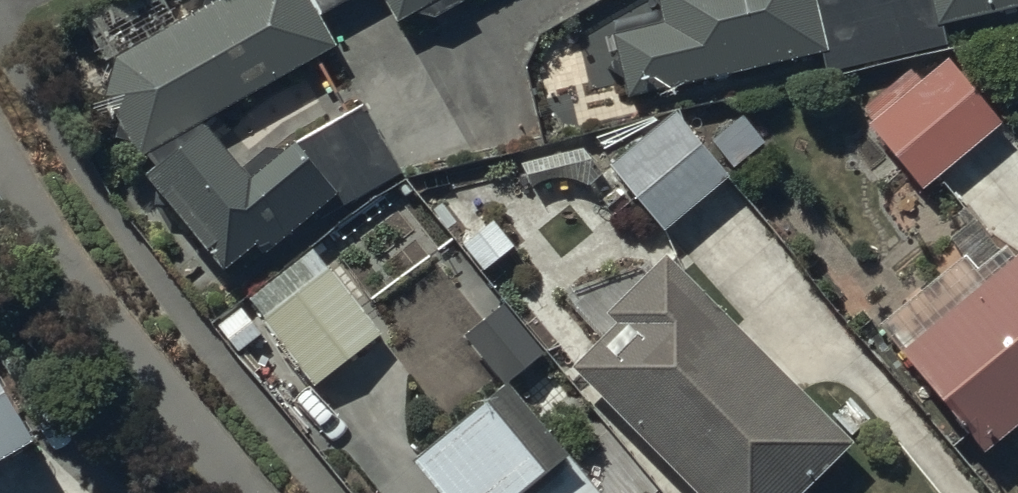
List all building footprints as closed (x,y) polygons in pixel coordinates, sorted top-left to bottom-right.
[(137,166),(335,55),(318,24),(361,0),(233,0),(115,65),(114,66),(114,68),(113,69),(113,71),(112,72),(111,74),(111,75),(110,77),(110,79),(110,80),(109,82),(109,83),(108,85),(108,87),(108,88),(108,90),(108,91),(107,93),(107,95),(107,97),(107,98),(107,100),(107,101),(107,103),(107,105),(107,106),(107,108),(108,110),(108,111),(108,113),(108,115),(108,116),(109,118),(109,119),(109,121),(137,166)] [(398,32),(455,0),(380,0),(398,32)] [(614,33),(618,61),(608,76),(623,87),(627,107),(820,60),(825,84),(946,54),(941,33),(1017,15),(1017,0),(653,0),(658,22),(614,33)] [(871,128),(865,133),(920,198),(998,132),(945,68),(923,86),(912,74),(862,116),(871,128)] [(205,135),(142,187),(222,286),(256,258),(264,268),(316,226),(320,232),(402,183),(393,169),(399,166),(367,112),(290,158),(250,190),(205,135)] [(670,121),(609,173),(665,239),(726,187),(670,121)] [(967,235),(950,249),(962,264),(877,334),(979,463),(1017,433),(1017,260),(1012,265),(1002,254),(997,258),(975,229),(967,235)] [(311,255),(248,306),(265,326),(261,330),(314,394),(381,340),(311,255)] [(573,380),(685,492),(809,492),(849,454),(666,268),(607,326),(617,336),(573,380)] [(34,457),(0,398),(0,477),(34,457)] [(514,402),(415,485),(422,492),(591,492),(514,402)]
